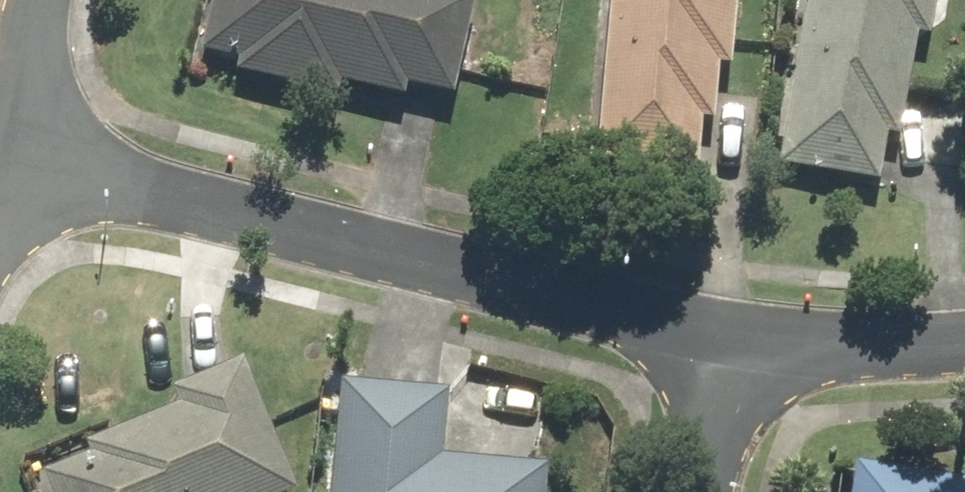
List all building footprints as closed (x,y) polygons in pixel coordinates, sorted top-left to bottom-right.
[(219,79),(331,104),(335,87),(450,113),(474,8),(440,0),(215,0),(202,57),(222,62),(219,79)] [(592,164),(690,171),(693,127),(711,128),(715,70),(731,71),(736,0),(603,0),(592,164)] [(934,0),(804,0),(771,176),(871,195),(882,137),(894,140),(912,42),(925,44),(934,0)] [(238,364),(160,396),(166,411),(80,447),(83,454),(37,474),(45,491),(292,491),(238,364)] [(538,475),(434,467),(439,400),(336,392),(329,491),(537,491),(538,475)] [(853,470),(850,491),(964,491),(964,485),(853,470)]
